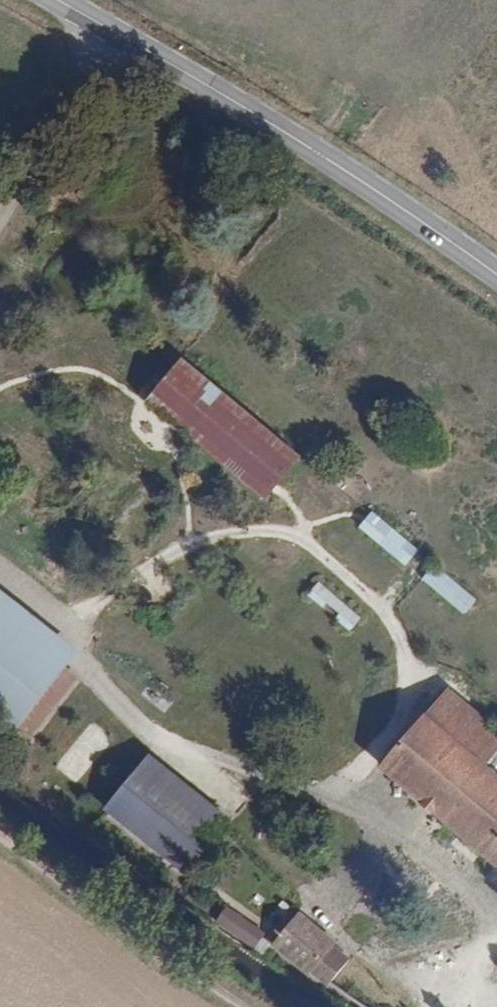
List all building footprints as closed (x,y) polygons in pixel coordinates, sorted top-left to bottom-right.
[(284,444),(183,360),(148,400),(251,487),(284,444)] [(263,497),(298,456),(284,444),(251,487),(263,497)] [(417,553),(374,517),(363,529),(406,567),(417,553)] [(479,604),(435,568),(424,581),(467,618),(479,604)] [(360,620),(318,585),(307,598),(350,633),(360,620)] [(0,599),(0,697),(29,720),(77,659),(0,599)] [(484,767),(496,751),(496,733),(446,690),(382,766),(449,823),(491,859),(496,864),(496,778),(484,767)] [(224,825),(145,763),(107,810),(185,873),(224,825)] [(491,859),(449,823),(440,834),(482,869),(491,859)] [(267,935),(227,908),(214,925),(254,952),(267,935)] [(349,957),(332,944),(333,941),(300,913),(273,944),(307,973),(309,970),(327,984),(349,957)]
